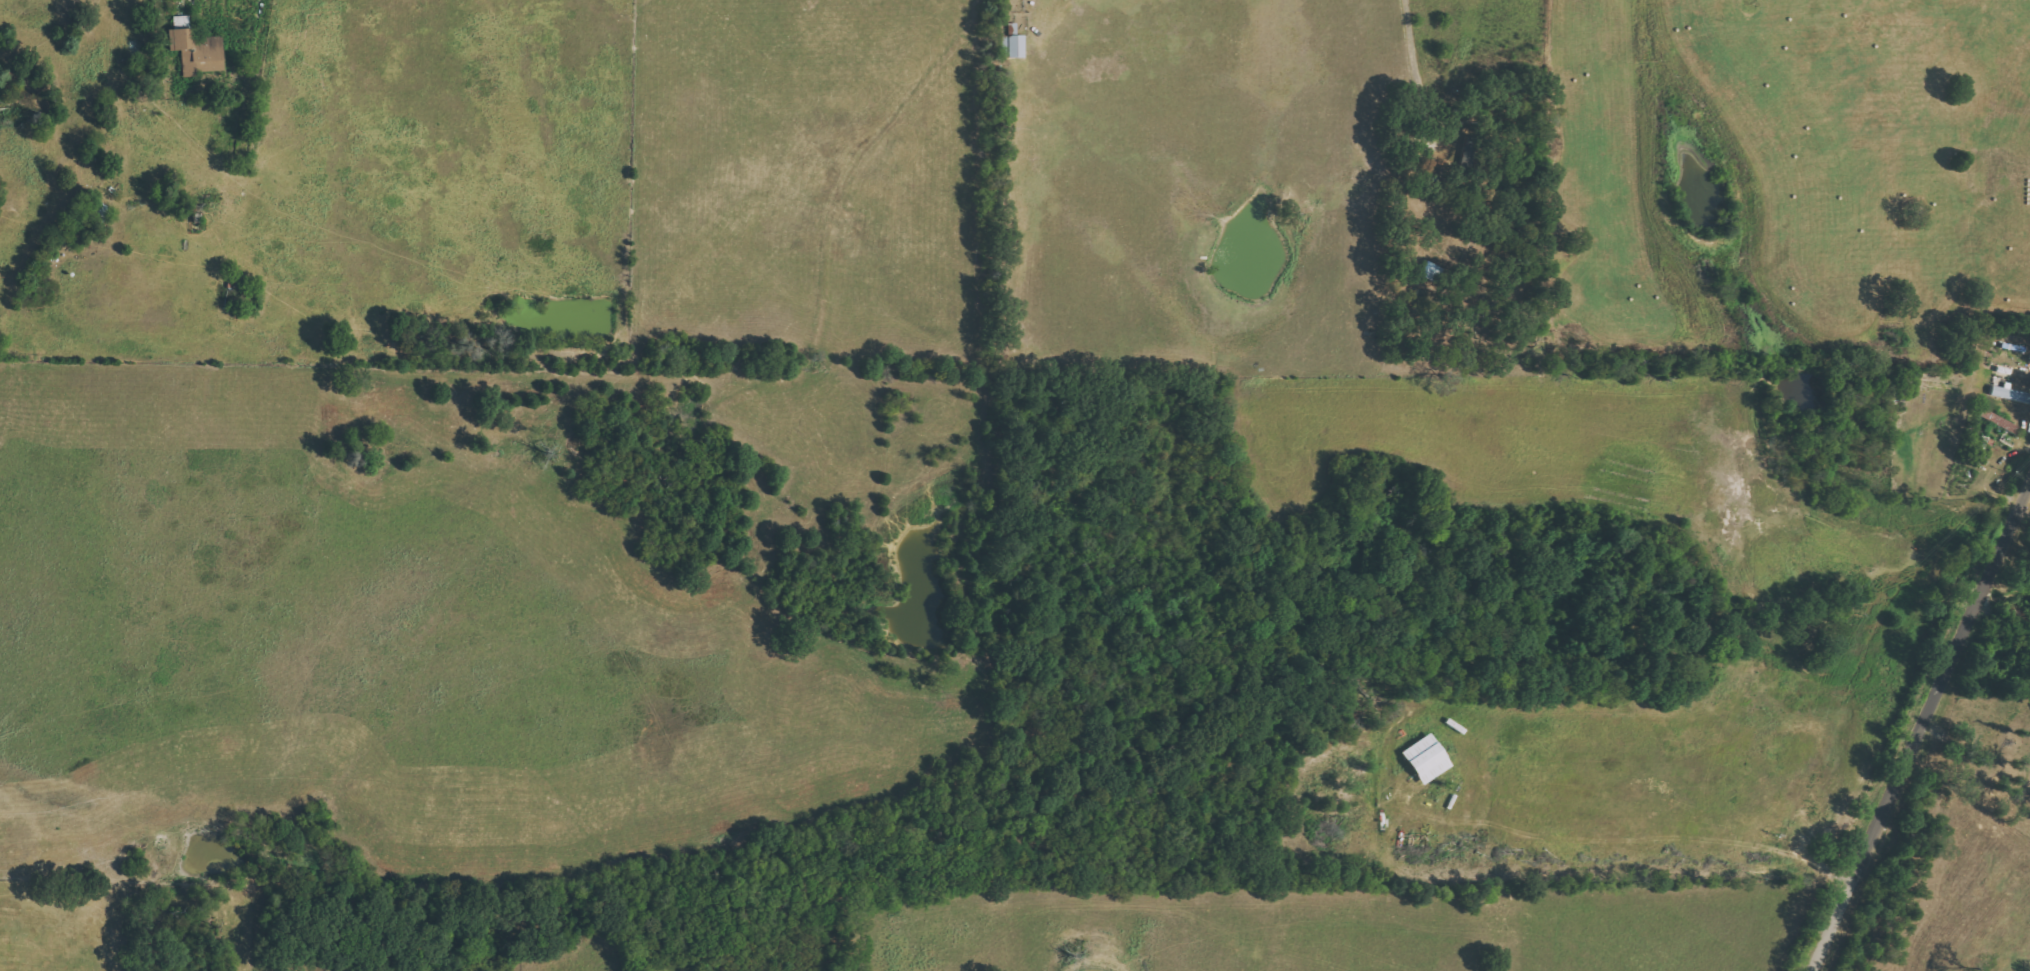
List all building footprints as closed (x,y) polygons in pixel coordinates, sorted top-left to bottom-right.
[(183,74),(224,72),(222,36),(192,38),(192,28),(165,30),(167,50),(182,50),(183,74)] [(1003,57),(1024,56),(1024,35),(1002,36),(1003,57)] [(2028,403),(2029,394),(1992,385),(1990,394),(2028,403)] [(1402,750),(1419,785),(1450,770),(1432,735),(1402,750)]
